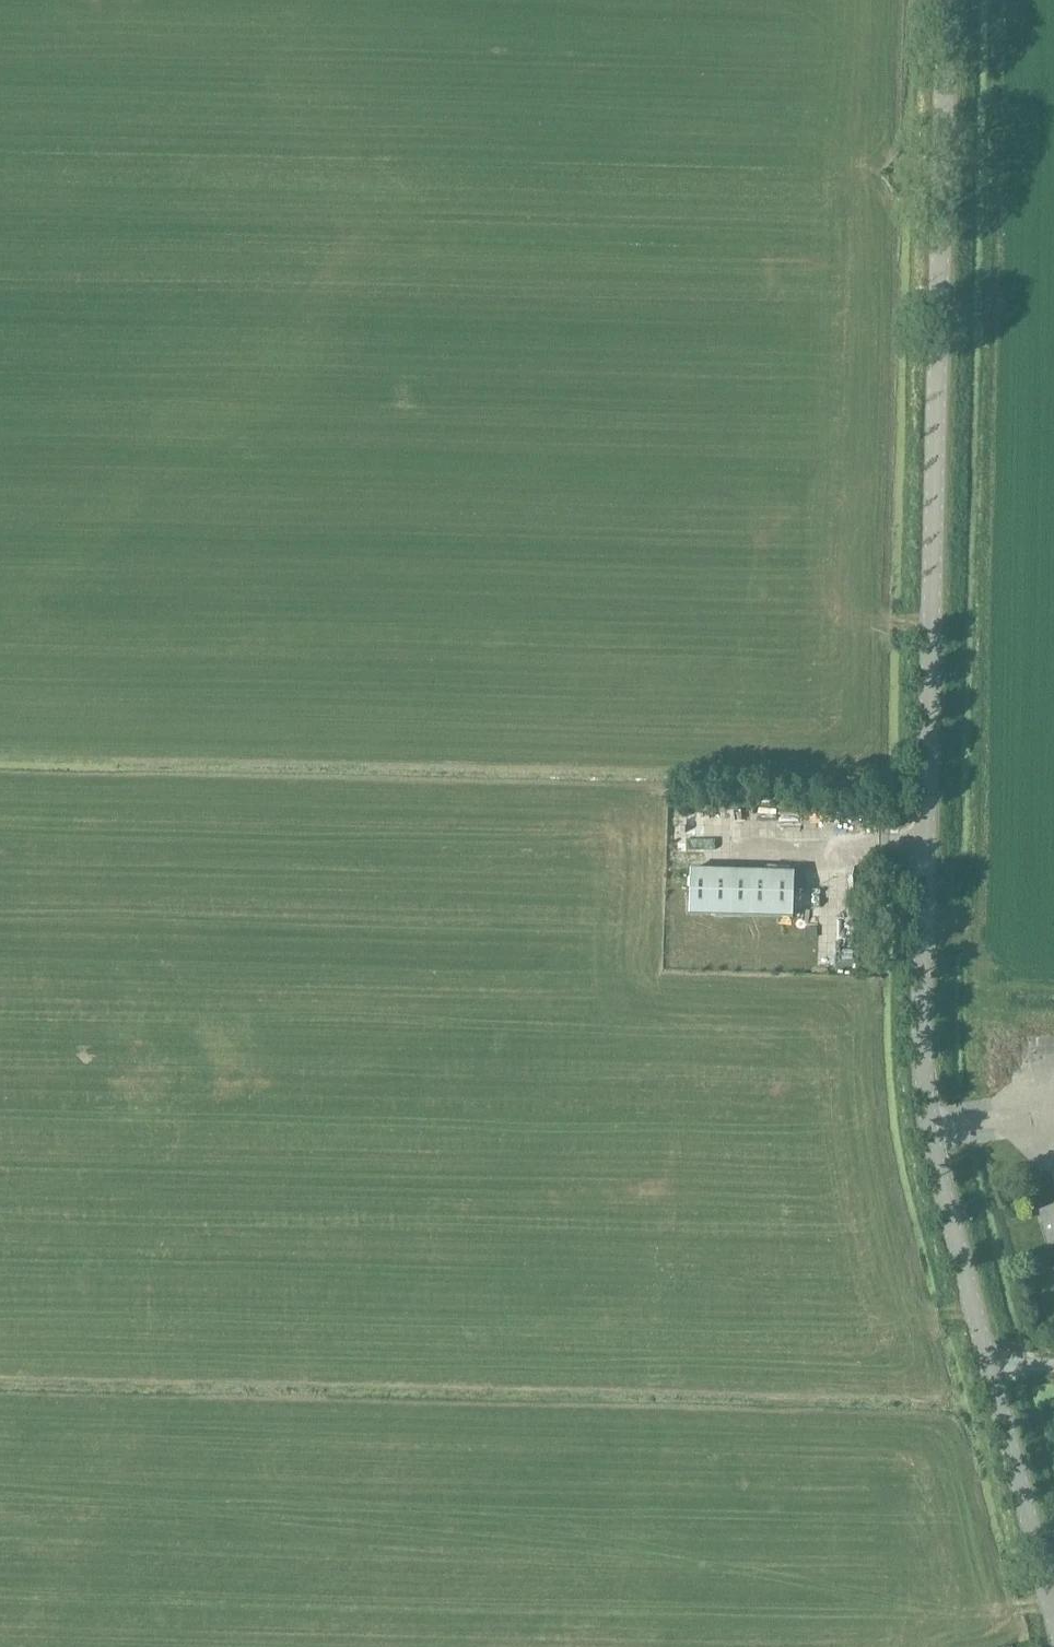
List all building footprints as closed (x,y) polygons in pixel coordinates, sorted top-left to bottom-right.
[(692,871),(690,914),(794,917),(795,874),(692,871)] [(1044,1213),(1053,1245),(1053,1210),(1044,1213)]
